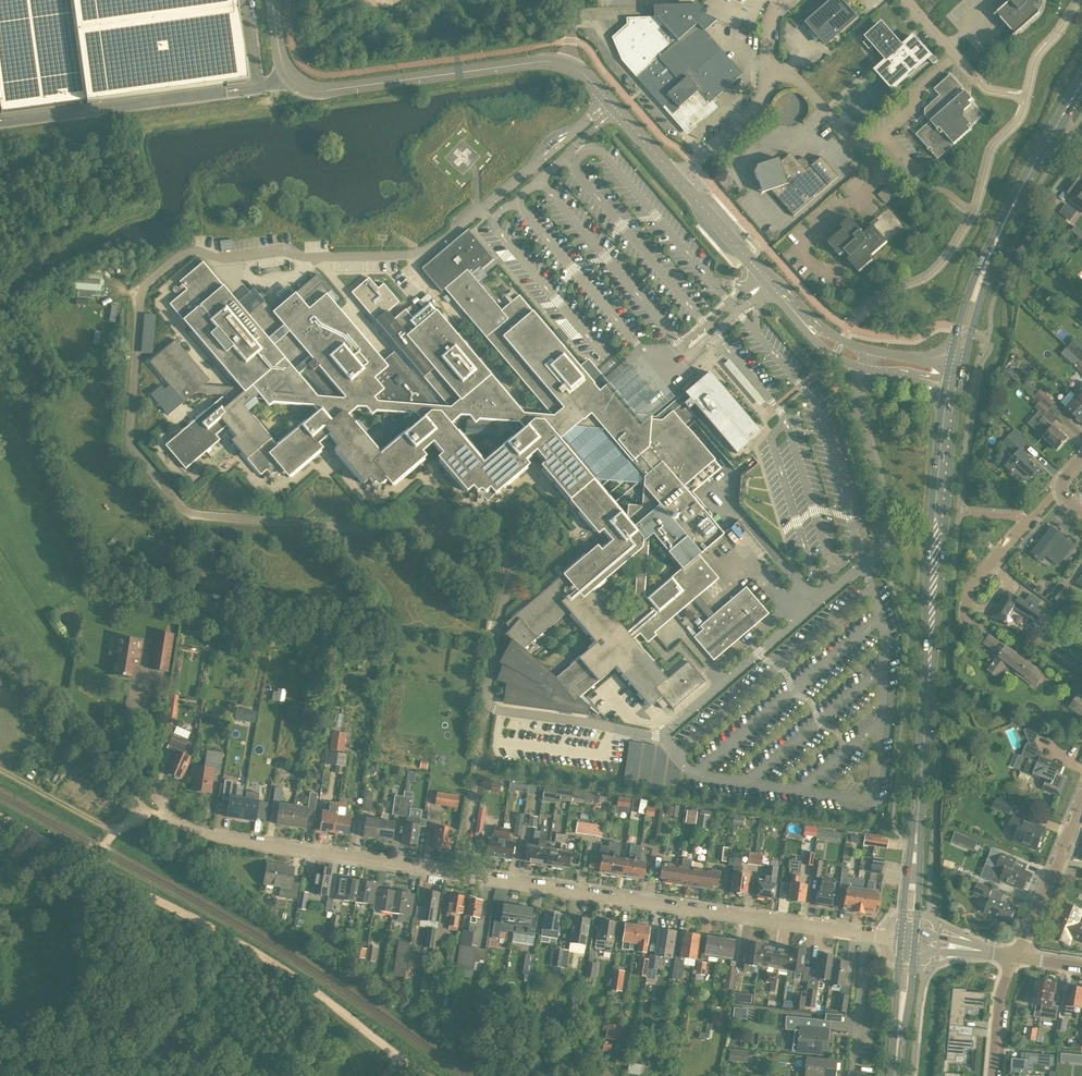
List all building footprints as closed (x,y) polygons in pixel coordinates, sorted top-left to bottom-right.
[(3,113),(88,101),(88,103),(250,81),(239,0),(0,0),(0,94),(3,113)] [(825,45),(855,18),(839,0),(832,0),(806,23),(825,45)] [(1010,1),(996,14),(1015,35),(1040,13),(1039,13),(1038,12),(1039,11),(1040,10),(1041,9),(1041,8),(1042,7),(1042,6),(1043,5),(1043,4),(1043,3),(1043,2),(1043,1),(1043,0),(1011,0),(1010,1)] [(624,59),(639,77),(696,29),(701,34),(704,31),(716,20),(701,13),(701,4),(655,6),(656,17),(629,18),(629,25),(615,38),(624,59)] [(870,37),(863,43),(869,49),(876,43),(886,55),(889,59),(876,71),(893,89),(896,87),(927,59),(930,56),(914,37),(903,47),(881,22),(867,34),(870,37)] [(696,29),(639,77),(687,131),(707,113),(702,108),(708,102),(709,103),(742,74),(704,31),(701,34),(696,29)] [(923,113),(931,122),(916,135),(938,159),(952,147),(951,146),(953,144),(954,145),(970,130),(967,127),(970,125),(971,126),(983,115),(973,103),(971,105),(969,102),(972,99),(965,91),(964,92),(962,90),(963,89),(950,75),(934,89),(940,96),(924,110),(923,113)] [(805,170),(790,153),(780,162),(778,158),(756,166),(757,166),(754,171),(762,193),(770,190),(793,216),(838,177),(820,157),(805,170)] [(1064,190),(1070,195),(1081,180),(1076,176),(1064,190)] [(1070,200),(1081,209),(1081,184),(1070,200)] [(887,187),(880,194),(888,203),(896,196),(887,187)] [(852,264),(859,272),(873,260),(869,257),(871,255),(872,256),(887,242),(873,226),(864,233),(851,218),(841,226),(844,230),(842,232),(842,231),(828,243),(840,256),(845,252),(850,257),(848,259),(852,264)] [(673,709),(705,682),(688,661),(666,679),(633,640),(640,634),(645,638),(652,632),(654,634),(694,599),(700,595),(718,579),(699,556),(723,536),(709,519),(714,516),(703,503),(699,507),(689,496),(721,469),(673,412),(689,398),(736,454),(761,433),(709,372),(685,393),(651,422),(650,421),(650,419),(635,418),(631,414),(608,386),(600,393),(594,385),(594,384),(518,294),(501,308),(471,271),(480,263),(482,266),(493,256),(468,227),(422,266),(441,288),(445,286),(551,411),(524,409),(430,300),(412,315),(405,306),(395,315),(388,308),(399,298),(383,281),(378,285),(369,274),(351,289),(447,403),(439,402),(394,349),(384,357),(326,288),(330,285),(317,271),(289,293),(272,308),(264,299),(255,306),(249,311),(202,258),(179,278),(186,286),(168,301),(236,381),(233,385),(204,382),(209,378),(174,337),(149,359),(169,383),(164,387),(161,383),(150,392),(168,413),(195,390),(225,392),(165,443),(185,467),(220,440),(216,435),(227,426),(236,437),(231,441),(260,476),(267,470),(271,475),(273,474),(276,474),(278,476),(283,472),(288,478),(323,448),(319,444),(330,435),(339,445),(334,449),(364,484),(370,479),(374,484),(376,482),(379,482),(381,484),(386,480),(391,486),(426,457),(422,452),(433,443),(442,454),(437,458),(467,493),(473,487),(477,492),(479,490),(482,491),(484,493),(489,489),(495,495),(529,465),(525,461),(536,452),(545,462),(540,466),(598,535),(603,531),(612,541),(601,550),(597,546),(505,624),(511,630),(506,635),(505,634),(505,635),(501,639),(499,653),(504,656),(502,659),(498,657),(496,672),(500,673),(499,677),(495,675),(493,689),(493,692),(493,694),(505,696),(505,702),(504,702),(589,714),(589,713),(587,713),(588,707),(598,715),(598,714),(579,698),(616,667),(650,707),(656,702),(662,697),(673,709)] [(234,238),(221,240),(222,250),(235,249),(234,238)] [(74,289),(80,289),(80,295),(102,296),(102,276),(74,276),(74,289)] [(153,353),(158,314),(146,313),(141,351),(153,353)] [(1072,352),(1081,361),(1081,351),(1077,346),(1072,352)] [(1023,385),(1033,394),(1037,390),(1027,381),(1023,385)] [(1034,396),(1049,409),(1055,402),(1040,389),(1034,396)] [(732,398),(751,418),(754,421),(758,417),(737,394),(732,398)] [(1076,397),(1066,408),(1081,423),(1081,402),(1076,397)] [(1036,398),(1032,402),(1035,406),(1034,406),(1044,415),(1049,410),(1036,398)] [(1043,417),(1037,424),(1047,433),(1043,437),(1056,450),(1067,439),(1053,426),(1043,417)] [(1011,471),(1013,469),(1013,474),(1019,474),(1025,480),(1028,480),(1031,477),(1031,478),(1038,470),(1029,461),(1031,459),(1021,450),(1028,443),(1014,430),(1004,442),(1017,454),(1006,466),(1011,471)] [(1074,545),(1061,536),(1062,536),(1051,528),(1032,554),(1042,562),(1050,551),(1063,560),(1074,545)] [(162,544),(152,555),(162,564),(172,553),(162,544)] [(771,565),(766,569),(774,578),(779,574),(771,565)] [(1052,587),(1045,581),(1037,590),(1044,596),(1052,587)] [(1068,590),(1061,583),(1050,595),(1058,602),(1068,590)] [(700,626),(702,630),(693,637),(713,661),(769,614),(746,587),(715,612),(700,595),(694,599),(710,618),(700,626)] [(1006,595),(993,616),(1003,623),(1014,607),(1029,617),(1024,624),(1035,631),(1040,624),(1045,627),(1051,619),(1036,609),(1041,601),(1031,594),(1025,602),(1019,598),(1019,599),(1014,596),(1012,600),(1006,595)] [(658,630),(671,646),(690,631),(694,636),(696,635),(678,614),(658,630)] [(156,631),(152,658),(170,661),(174,634),(173,634),(156,631)] [(1006,662),(1018,670),(1015,674),(1034,688),(1045,673),(1034,666),(1033,668),(1014,654),(1015,653),(1005,646),(1005,647),(990,636),(985,642),(998,652),(998,653),(999,654),(987,670),(996,676),(997,675),(999,675),(1001,671),(1000,670),(1006,662)] [(137,666),(141,640),(118,637),(115,655),(119,655),(118,663),(114,663),(112,675),(130,678),(132,665),(137,666)] [(278,689),(277,692),(276,701),(284,702),(286,690),(278,689)] [(1081,717),(1081,695),(1079,693),(1068,708),(1081,717)] [(168,694),(163,728),(167,729),(168,725),(174,725),(178,695),(168,694)] [(242,719),(244,708),(236,706),(234,718),(242,719)] [(175,751),(166,772),(181,779),(190,757),(182,754),(190,736),(175,729),(167,748),(175,751)] [(339,744),(340,733),(332,732),(329,750),(344,752),(345,745),(339,744)] [(1022,768),(1021,771),(1033,776),(1034,774),(1046,779),(1042,788),(1061,796),(1069,777),(1060,774),(1064,766),(1041,756),(1042,752),(1040,751),(1036,741),(1026,745),(1021,756),(1017,758),(1016,761),(1018,766),(1022,768)] [(680,771),(661,746),(629,742),(621,788),(677,794),(680,771)] [(193,782),(192,790),(210,793),(212,774),(220,775),(223,753),(207,751),(205,768),(193,766),(191,782),(193,782)] [(346,754),(328,752),(327,764),(344,766),(346,754)] [(408,770),(407,779),(415,781),(417,772),(408,770)] [(227,817),(240,819),(243,799),(230,797),(233,781),(224,780),(222,800),(229,801),(227,817)] [(493,781),(494,791),(503,790),(503,780),(493,781)] [(510,783),(510,791),(537,792),(537,784),(510,783)] [(243,799),(240,819),(255,821),(257,805),(264,806),(267,786),(260,785),(258,801),(243,799)] [(277,824),(291,826),(294,806),(280,804),(282,788),(275,787),(272,807),(279,808),(277,824)] [(556,799),(557,790),(543,787),(542,792),(542,797),(556,799)] [(556,799),(570,801),(571,792),(557,790),(556,799)] [(363,800),(362,810),(371,812),(373,792),(364,791),(363,800)] [(570,801),(594,805),(596,794),(572,791),(572,792),(571,792),(570,801)] [(294,806),(291,826),(305,828),(307,814),(314,815),(318,793),(310,792),(308,809),(294,806)] [(435,805),(457,808),(459,796),(436,792),(435,805)] [(596,794),(594,805),(594,802),(603,804),(604,796),(596,794)] [(392,815),(400,816),(403,796),(394,795),(392,815)] [(403,796),(400,816),(406,817),(405,824),(402,843),(417,845),(419,826),(420,818),(409,816),(412,798),(403,796)] [(618,797),(617,806),(620,806),(620,810),(630,811),(631,799),(618,797)] [(1010,814),(1014,805),(996,798),(993,807),(1010,814)] [(638,813),(644,814),(646,803),(640,802),(638,813)] [(320,831),(334,833),(338,804),(330,803),(329,812),(323,811),(320,831)] [(661,805),(647,803),(645,816),(652,817),(653,809),(660,810),(661,805)] [(338,804),(334,833),(348,835),(351,815),(345,814),(347,805),(338,804)] [(475,832),(482,833),(486,809),(479,808),(475,832)] [(517,809),(514,831),(522,832),(525,810),(517,809)] [(688,810),(686,822),(696,823),(698,811),(688,810)] [(699,814),(696,829),(707,830),(709,821),(711,822),(713,812),(700,810),(700,814),(699,814)] [(568,822),(569,815),(559,814),(558,821),(568,822)] [(732,824),(744,826),(745,818),(741,817),(742,815),(734,814),(734,816),(733,816),(732,824)] [(525,861),(535,863),(540,826),(536,826),(537,816),(530,815),(528,827),(534,827),(532,845),(527,845),(525,861)] [(1045,828),(1013,815),(1009,826),(1018,830),(1013,841),(1036,850),(1037,848),(1039,847),(1041,842),(1040,840),(1045,828)] [(363,837),(376,839),(379,820),(366,818),(363,837)] [(379,820),(376,839),(391,841),(394,822),(379,820)] [(575,833),(589,835),(591,824),(577,822),(575,833)] [(589,835),(596,836),(597,825),(591,824),(589,835)] [(805,835),(818,835),(818,825),(806,825),(805,835)] [(486,855),(500,857),(504,828),(493,826),(491,839),(488,838),(486,855)] [(535,863),(546,864),(550,841),(546,841),(547,827),(540,826),(535,863)] [(449,850),(450,841),(454,842),(456,831),(452,830),(435,827),(432,847),(439,848),(438,850),(447,851),(448,850),(449,850)] [(504,828),(500,857),(511,859),(514,842),(511,842),(511,836),(508,836),(509,829),(504,828)] [(843,840),(843,831),(819,829),(818,838),(843,840)] [(951,842),(974,851),(978,841),(955,832),(951,842)] [(546,864),(557,866),(561,834),(556,834),(555,842),(550,841),(546,864)] [(561,834),(557,866),(568,867),(570,851),(566,851),(568,835),(561,834)] [(875,838),(874,846),(887,848),(889,840),(875,838)] [(599,872),(610,874),(615,842),(609,842),(608,846),(600,845),(599,853),(602,856),(599,872)] [(610,874),(621,876),(624,859),(619,859),(621,843),(615,842),(610,874)] [(621,876),(632,877),(637,846),(630,845),(628,860),(624,859),(621,876)] [(637,846),(632,877),(642,879),(645,863),(640,862),(642,846),(637,846)] [(727,864),(729,847),(722,846),(721,861),(727,862),(727,864)] [(729,847),(727,864),(733,865),(732,873),(731,883),(732,883),(731,892),(746,894),(749,876),(742,875),(743,866),(740,865),(740,860),(729,858),(729,847)] [(806,852),(804,865),(813,866),(814,853),(806,852)] [(754,853),(753,865),(761,866),(762,854),(754,853)] [(1001,854),(996,868),(990,881),(1000,885),(1002,881),(1024,889),(1024,888),(1023,888),(1029,874),(1030,874),(1013,867),(1016,860),(1001,854)] [(801,861),(789,859),(788,868),(792,868),(791,883),(789,892),(791,892),(789,901),(803,903),(806,885),(799,884),(801,861)] [(812,876),(820,878),(822,862),(814,860),(812,876)] [(759,879),(758,883),(756,896),(758,896),(757,897),(764,898),(765,897),(773,898),(778,861),(771,861),(770,866),(766,865),(765,880),(759,879)] [(269,864),(265,884),(280,886),(279,897),(297,899),(299,883),(290,881),(292,868),(269,864)] [(663,882),(673,883),(676,866),(661,864),(659,878),(664,878),(663,882)] [(870,873),(881,874),(882,866),(871,865),(870,873)] [(673,883),(688,885),(690,868),(676,866),(673,883)] [(316,867),(312,893),(328,895),(332,869),(316,867)] [(688,885),(702,887),(705,870),(690,868),(688,885)] [(705,870),(702,887),(712,889),(712,886),(717,886),(719,873),(705,870)] [(337,899),(355,902),(358,880),(340,878),(337,899)] [(820,907),(822,906),(831,907),(835,880),(822,878),(820,891),(817,891),(815,905),(816,905),(817,906),(820,907)] [(853,912),(857,879),(851,878),(850,888),(847,887),(843,908),(845,909),(845,910),(846,912),(850,912),(851,911),(852,910),(853,910),(853,912)] [(864,913),(864,911),(867,890),(863,890),(864,880),(857,879),(853,912),(864,913)] [(374,905),(377,888),(378,883),(358,880),(355,902),(374,905)] [(864,911),(866,912),(865,913),(866,915),(870,915),(872,914),(872,913),(874,913),(875,904),(879,905),(880,899),(876,899),(877,892),(873,891),(874,881),(869,880),(867,890),(864,911)] [(977,882),(973,892),(989,898),(993,889),(977,882)] [(374,910),(393,913),(396,891),(377,888),(374,905),(375,905),(374,910)] [(300,891),(299,909),(308,909),(309,891),(300,891)] [(396,891),(393,913),(410,916),(414,894),(396,891)] [(425,891),(420,920),(435,922),(440,893),(425,891)] [(450,917),(448,930),(457,931),(459,914),(463,915),(466,897),(449,895),(447,912),(446,916),(450,917)] [(327,912),(326,916),(331,917),(334,899),(327,898),(325,911),(327,912)] [(994,924),(1004,928),(1007,922),(1009,923),(1015,908),(991,898),(985,913),(997,918),(994,924)] [(470,917),(468,931),(473,932),(475,932),(477,918),(482,918),(483,910),(481,910),(482,901),(467,899),(465,916),(470,917)] [(1051,936),(1069,944),(1071,939),(1081,944),(1081,923),(1078,921),(1081,915),(1080,914),(1081,910),(1064,903),(1051,936)] [(514,934),(518,906),(503,904),(502,912),(496,911),(491,938),(499,939),(499,932),(506,933),(507,931),(514,932),(513,934),(514,934)] [(531,908),(518,906),(514,934),(534,938),(537,918),(530,917),(531,908)] [(542,929),(541,936),(557,939),(561,915),(545,912),(542,929)] [(333,915),(331,925),(338,926),(340,916),(333,915)] [(590,919),(573,917),(569,943),(586,945),(590,919)] [(601,921),(599,932),(597,932),(595,948),(603,950),(603,952),(611,953),(616,923),(614,923),(613,921),(609,920),(607,922),(601,921)] [(630,942),(634,943),(638,922),(637,922),(637,926),(625,925),(621,949),(629,950),(630,942)] [(638,922),(634,943),(639,944),(637,952),(645,954),(649,928),(647,928),(648,924),(638,922)] [(428,927),(424,947),(433,949),(436,928),(428,927)] [(454,975),(456,976),(457,969),(462,933),(463,930),(462,930),(461,933),(456,932),(455,938),(450,937),(445,967),(455,968),(454,975)] [(646,977),(645,979),(655,980),(659,956),(671,958),(675,932),(659,930),(655,956),(649,955),(648,959),(646,977)] [(457,969),(473,971),(476,947),(471,946),(473,934),(462,933),(457,969)] [(683,965),(694,966),(696,953),(699,936),(684,933),(681,950),(680,957),(674,957),(671,979),(681,980),(683,965)] [(708,960),(709,955),(716,956),(718,939),(707,937),(705,952),(702,951),(701,959),(708,960)] [(718,939),(716,956),(731,958),(734,941),(718,939)] [(401,968),(405,968),(407,957),(410,943),(398,941),(396,953),(393,968),(401,970),(401,968)] [(751,965),(756,965),(759,945),(748,943),(744,971),(750,972),(751,965)] [(365,960),(366,960),(368,945),(367,945),(367,949),(356,947),(355,957),(365,958),(365,960)] [(368,945),(366,960),(375,962),(378,947),(368,945)] [(765,981),(769,982),(774,949),(762,947),(762,945),(759,945),(756,965),(767,967),(765,981)] [(561,967),(563,950),(555,948),(554,952),(550,951),(549,966),(553,966),(552,971),(559,971),(560,967),(561,967)] [(774,949),(769,982),(776,983),(778,969),(786,970),(789,952),(774,949)] [(569,950),(563,950),(561,967),(567,968),(569,950)] [(789,952),(786,970),(794,971),(793,980),(800,981),(801,972),(804,952),(790,950),(789,952)] [(585,977),(595,979),(597,963),(594,963),(596,952),(590,951),(585,977)] [(816,978),(829,980),(833,956),(819,954),(816,978)] [(833,956),(829,980),(830,980),(829,984),(843,987),(847,963),(833,960),(834,956),(833,956)] [(636,975),(646,977),(648,959),(639,957),(636,975)] [(695,975),(704,976),(706,963),(697,962),(695,975)] [(736,967),(726,966),(723,988),(733,990),(736,967)] [(624,971),(613,970),(610,990),(622,991),(624,971)] [(1036,981),(1032,1004),(1036,1005),(1034,1017),(1035,1017),(1039,1018),(1041,1018),(1046,983),(1036,981)] [(1055,984),(1046,983),(1041,1018),(1056,1020),(1058,1006),(1052,1005),(1055,984)] [(1067,996),(1066,1005),(1064,1014),(1073,1016),(1074,1007),(1081,1008),(1081,989),(1070,987),(1068,996),(1067,996)] [(953,988),(950,1017),(965,1018),(966,1007),(985,1009),(986,994),(964,991),(964,989),(953,988)] [(805,1007),(815,1008),(817,990),(807,989),(805,1007)] [(794,994),(792,1010),(803,1011),(805,996),(794,994)] [(839,994),(836,1011),(846,1013),(849,995),(839,994)] [(735,1018),(748,1018),(748,1007),(735,1007),(735,1018)] [(794,1027),(792,1051),(818,1053),(819,1049),(825,1049),(827,1030),(816,1029),(817,1019),(786,1016),(785,1026),(794,1027)] [(1056,1030),(1065,1031),(1067,1020),(1058,1019),(1056,1030)] [(607,1024),(605,1039),(618,1040),(620,1026),(607,1024)] [(1036,1041),(1037,1029),(1033,1029),(1024,1028),(1024,1033),(1026,1033),(1025,1039),(1036,1041)] [(949,1030),(947,1060),(956,1061),(956,1056),(965,1057),(966,1049),(973,1049),(974,1041),(973,1041),(973,1036),(959,1035),(959,1031),(949,1030)] [(1043,1042),(1045,1036),(1038,1034),(1036,1041),(1043,1042)] [(729,1061),(747,1062),(748,1051),(730,1049),(729,1061)] [(1011,1069),(1010,1072),(1019,1073),(1019,1075),(1027,1075),(1027,1070),(1034,1071),(1034,1064),(1054,1066),(1055,1055),(1025,1053),(1025,1059),(1021,1059),(1011,1058),(1010,1069),(1011,1069)] [(616,1057),(615,1064),(641,1068),(642,1060),(616,1057)] [(834,1062),(808,1059),(806,1075),(833,1075),(834,1062)]
